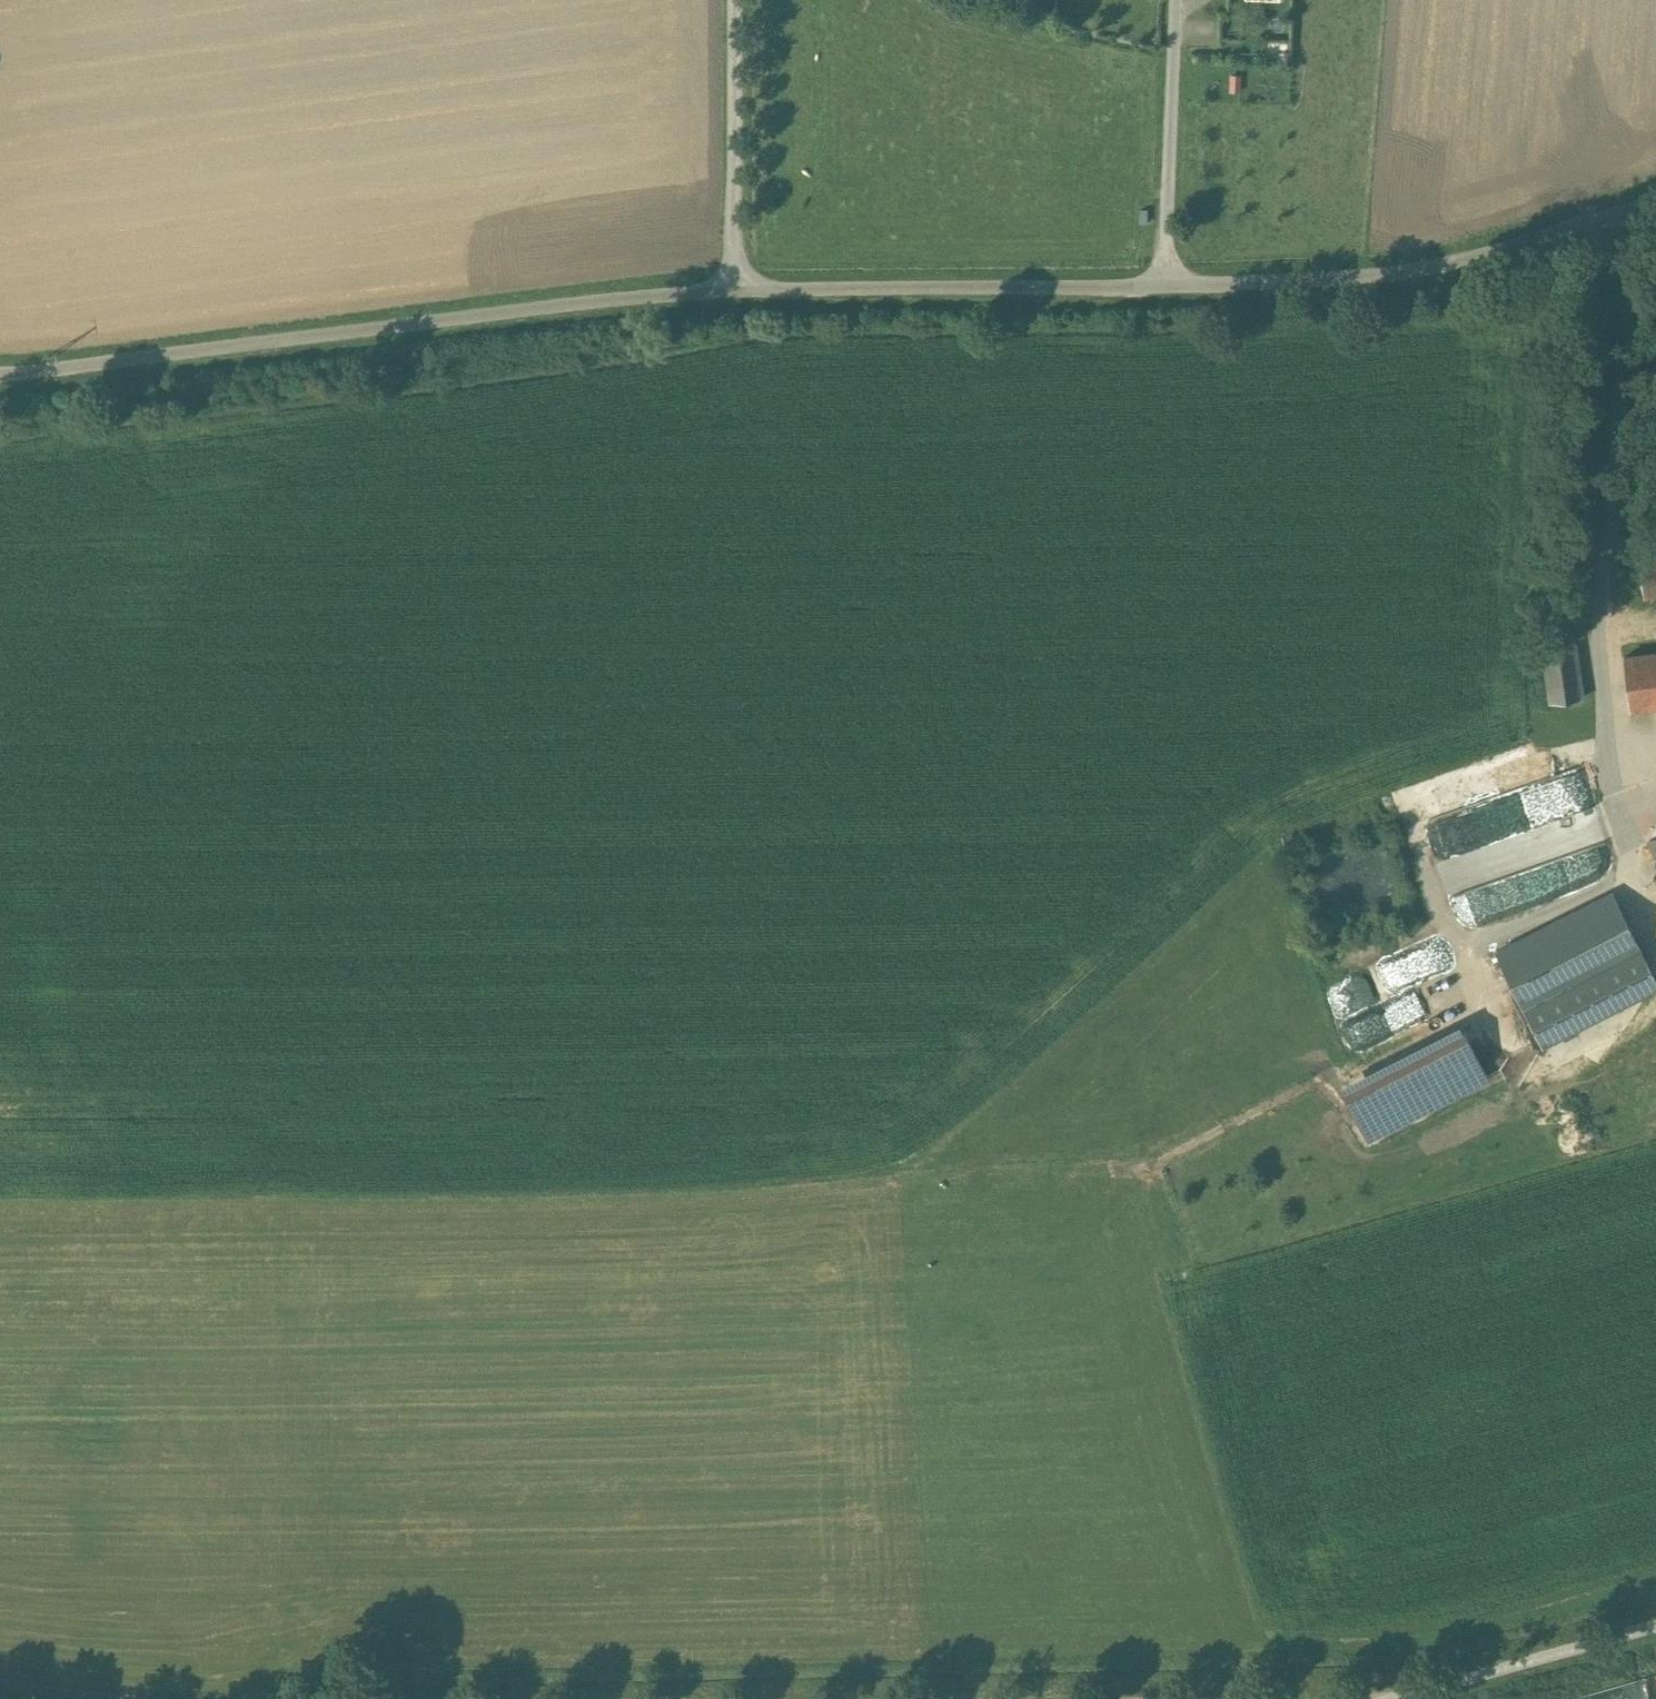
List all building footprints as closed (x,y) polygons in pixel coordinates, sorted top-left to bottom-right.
[(1642,600),(1655,599),(1655,560),(1640,561),(1642,600)] [(1543,637),(1549,704),(1580,701),(1574,634),(1543,637)] [(1630,713),(1655,711),(1655,658),(1626,661),(1630,713)] [(1502,794),(1432,814),(1443,852),(1513,832),(1502,794)] [(1651,987),(1655,985),(1655,980),(1612,892),(1497,951),(1542,1043),(1651,987)] [(1624,1080),(1655,1100),(1655,985),(1651,987),(1623,1031),(1646,1046),(1624,1080)] [(1460,1023),(1342,1082),(1351,1100),(1469,1040),(1460,1023)] [(1469,1040),(1351,1100),(1369,1135),(1487,1075),(1469,1040)]
